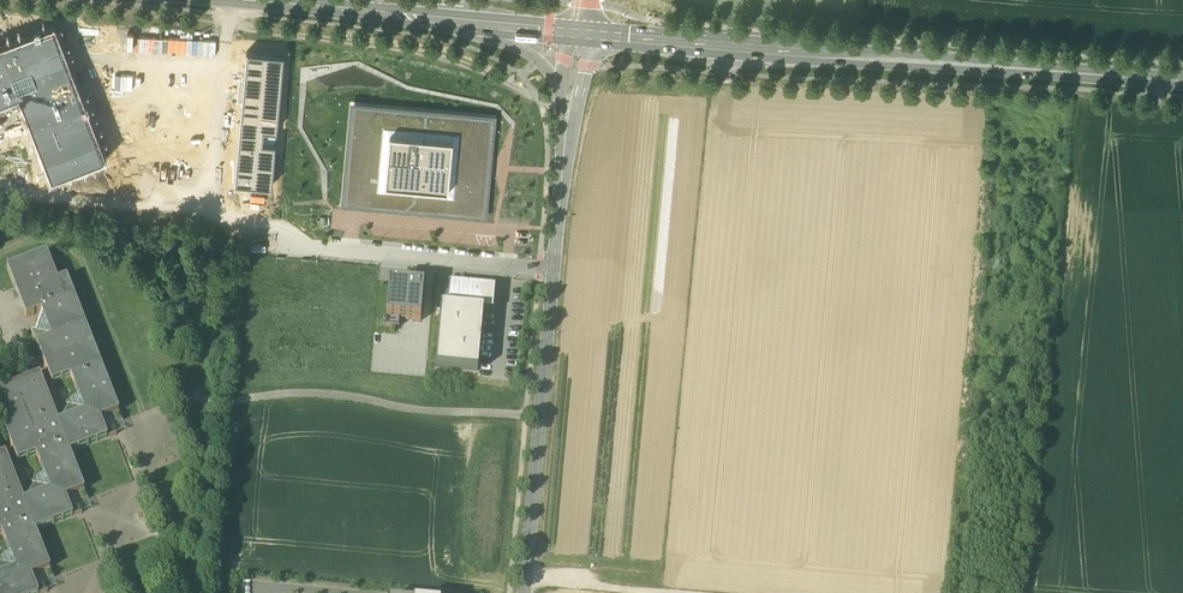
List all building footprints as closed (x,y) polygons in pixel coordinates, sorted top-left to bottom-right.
[(19,92),(21,97),(52,176),(103,156),(53,26),(0,46),(0,99),(19,92)] [(283,53),(247,49),(235,182),(271,185),(275,142),(262,141),(263,128),(277,129),(283,53)] [(21,97),(19,92),(0,99),(0,105),(21,97)] [(354,106),(491,118),(496,114),(350,101),(340,205),(345,201),(354,106)] [(345,201),(483,214),(486,177),(481,177),(483,154),(488,155),(491,118),(354,106),(345,201)] [(483,214),(345,201),(340,205),(487,219),(496,114),(491,118),(488,155),(483,154),(481,177),(486,177),(483,214)] [(275,142),(277,129),(263,128),(262,141),(275,142)] [(48,592),(45,586),(36,589),(31,576),(44,571),(48,581),(54,578),(36,531),(82,513),(80,507),(71,511),(66,498),(78,493),(82,502),(88,500),(70,453),(117,435),(114,429),(105,433),(100,420),(113,415),(117,424),(123,422),(67,279),(58,283),(47,255),(8,270),(27,319),(42,313),(43,315),(35,332),(32,330),(31,330),(52,384),(71,377),(79,398),(64,404),(64,405),(68,406),(61,422),(58,423),(40,377),(0,392),(0,417),(18,463),(37,455),(45,477),(30,482),(30,484),(33,485),(27,501),(24,502),(6,455),(0,457),(0,535),(2,534),(11,555),(0,559),(0,592),(45,592),(48,592)] [(409,286),(389,284),(385,326),(399,328),(399,319),(421,322),(424,287),(416,286),(410,285),(409,286)] [(483,311),(483,312),(493,313),(495,289),(449,285),(447,308),(483,311)] [(483,311),(447,308),(441,308),(436,368),(478,372),(483,312),(483,311)] [(114,429),(117,435),(126,431),(123,422),(117,424),(113,415),(100,420),(105,433),(114,429)] [(80,507),(82,513),(92,510),(88,500),(82,502),(78,493),(66,498),(71,511),(80,507)] [(45,586),(48,592),(58,588),(54,578),(48,581),(44,571),(31,576),(36,589),(45,586)]
